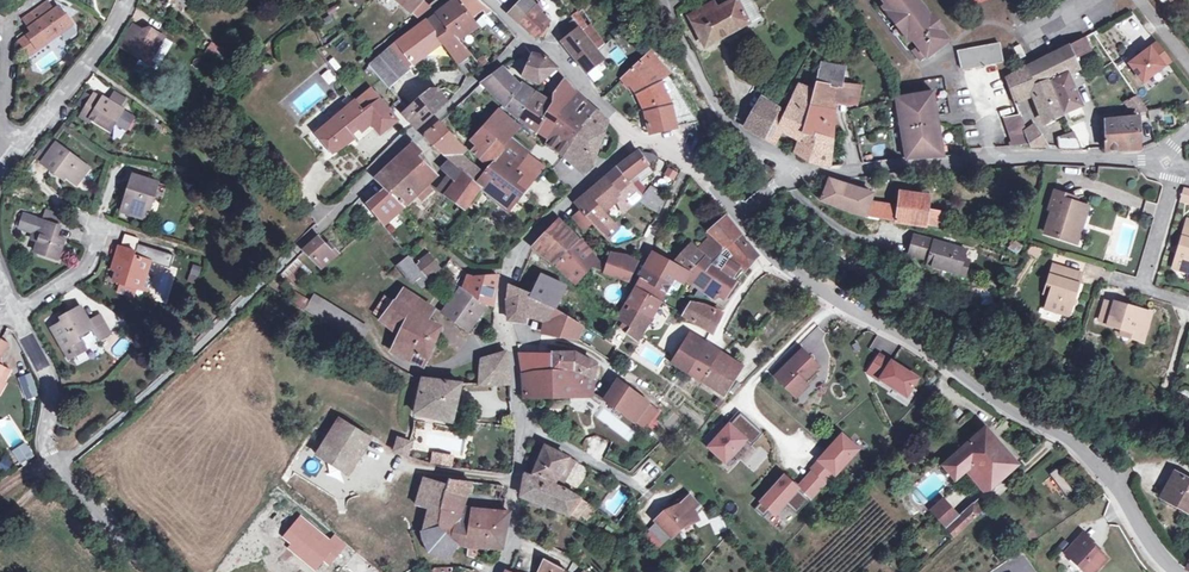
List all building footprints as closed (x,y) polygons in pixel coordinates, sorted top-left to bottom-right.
[(417,17),(430,7),(423,0),(396,0),(417,17)] [(435,14),(458,38),(477,25),(471,17),(481,8),(485,5),(479,0),(454,0),(435,14)] [(535,6),(528,0),(521,0),(509,13),(519,21),(535,6)] [(689,16),(705,46),(759,16),(750,0),(733,0),(719,7),(714,1),(689,16)] [(888,16),(892,12),(883,0),(876,0),(888,16)] [(917,56),(921,61),(948,41),(939,28),(941,26),(931,13),(928,15),(917,0),(883,0),(892,12),(888,16),(903,35),(908,32),(913,39),(919,46),(922,51),(917,56)] [(46,3),(24,19),(33,32),(28,35),(38,49),(48,41),(46,38),(57,31),(59,33),(73,24),(66,14),(63,16),(57,8),(52,11),(46,3)] [(492,10),(485,5),(481,8),(487,15),(492,10)] [(540,11),(535,6),(519,21),(519,22),(538,40),(540,38),(548,25),(537,15),(540,11)] [(1132,6),(1095,27),(1100,36),(1116,27),(1127,45),(1147,33),(1132,6)] [(573,20),(574,21),(580,18),(578,14),(577,12),(573,14),(570,16),(572,19),(573,20)] [(465,46),(458,38),(435,14),(426,21),(442,42),(457,63),(461,60),(471,53),(465,46)] [(603,58),(598,51),(593,45),(584,33),(582,31),(574,21),(573,20),(561,30),(568,39),(563,43),(586,72),(603,58)] [(414,63),(442,42),(426,21),(370,65),(381,78),(397,95),(417,77),(406,65),(413,62),(414,63)] [(584,33),(593,45),(600,39),(591,27),(589,25),(587,27),(582,31),(584,33)] [(134,26),(122,46),(142,59),(143,57),(150,55),(152,56),(163,37),(150,29),(142,31),(134,26)] [(48,41),(59,33),(57,31),(46,38),(48,41)] [(909,43),(913,39),(908,32),(903,35),(909,43)] [(30,54),(38,49),(28,35),(21,41),(30,54)] [(1082,38),(1067,46),(1072,56),(1088,48),(1082,38)] [(598,51),(605,45),(600,39),(593,45),(598,51)] [(1143,84),(1173,62),(1157,39),(1127,61),(1143,84)] [(1017,146),(1028,143),(1024,131),(1025,130),(1018,110),(1015,104),(1013,99),(1012,99),(1004,77),(1000,56),(998,43),(983,46),(956,51),(971,111),(999,107),(1010,141),(1008,142),(1008,145),(1017,146)] [(1019,44),(1013,48),(1019,59),(1025,56),(1019,44)] [(913,51),(917,56),(922,51),(919,46),(913,51)] [(1040,59),(1049,79),(1064,112),(1081,105),(1063,67),(1074,63),(1072,56),(1067,46),(1040,59)] [(52,50),(35,61),(42,71),(59,60),(52,50)] [(645,110),(650,133),(676,127),(671,104),(660,82),(669,75),(649,52),(641,60),(641,61),(627,74),(631,82),(635,90),(645,110)] [(482,54),(476,59),(484,69),(491,64),(482,54)] [(538,83),(555,67),(552,64),(547,60),(542,57),(538,55),(532,54),(522,76),(538,83)] [(1049,79),(1040,59),(1025,67),(1032,86),(1049,79)] [(466,68),(461,60),(457,63),(463,71),(466,68)] [(821,62),(819,70),(840,73),(841,68),(821,62)] [(1024,65),(1004,77),(1012,99),(1013,99),(1032,92),(1045,122),(1064,113),(1064,112),(1049,79),(1032,86),(1025,67),(1024,65)] [(594,82),(604,76),(598,66),(588,72),(594,82)] [(328,84),(336,79),(329,68),(320,74),(328,84)] [(519,87),(499,70),(490,77),(482,83),(504,105),(519,119),(533,96),(519,87)] [(813,91),(802,132),(830,139),(834,102),(838,82),(840,73),(819,70),(815,85),(813,91)] [(627,85),(631,82),(627,74),(622,79),(627,85)] [(552,96),(552,109),(537,131),(548,140),(546,144),(555,149),(575,118),(564,108),(575,94),(564,81),(556,89),(552,96)] [(804,87),(813,91),(815,85),(806,81),(804,87)] [(860,86),(838,82),(834,102),(856,105),(873,100),(871,93),(858,97),(860,86)] [(783,101),(790,103),(799,85),(792,83),(783,101)] [(799,141),(802,132),(813,91),(804,87),(799,85),(790,103),(777,129),(781,131),(799,141)] [(370,87),(356,98),(364,109),(380,99),(370,87)] [(424,96),(414,105),(408,109),(407,108),(403,111),(407,117),(412,114),(421,125),(447,102),(438,89),(431,90),(424,96)] [(942,156),(932,92),(895,98),(905,158),(942,156)] [(93,94),(80,116),(89,121),(91,118),(110,130),(123,109),(122,108),(111,102),(103,97),(102,99),(93,94)] [(116,94),(111,102),(122,108),(126,100),(116,94)] [(341,147),(354,138),(351,135),(359,129),(369,121),(381,134),(397,120),(387,108),(380,99),(364,109),(356,98),(355,100),(350,94),(343,100),(348,107),(338,115),(332,120),(317,133),(332,151),(341,147)] [(595,112),(575,94),(564,108),(575,118),(584,127),(595,112)] [(552,109),(533,96),(519,119),(537,131),(552,109)] [(1145,111),(1136,97),(1124,102),(1133,113),(1145,111)] [(745,127),(764,137),(770,126),(778,109),(762,98),(745,127)] [(409,99),(403,103),(407,108),(408,109),(414,105),(409,99)] [(1015,104),(1018,110),(1026,108),(1024,101),(1015,104)] [(1024,131),(1028,143),(1029,143),(1030,147),(1044,146),(1046,145),(1035,128),(1026,108),(1018,110),(1025,130),(1024,131)] [(500,110),(496,115),(501,120),(490,133),(501,143),(509,134),(517,125),(500,110)] [(595,112),(584,127),(564,155),(582,173),(591,165),(596,155),(606,123),(595,112)] [(495,114),(483,127),(490,133),(501,120),(496,115),(495,114)] [(1104,120),(1104,151),(1138,149),(1136,117),(1133,117),(1104,120)] [(564,155),(584,127),(575,118),(555,149),(564,155)] [(428,142),(449,161),(458,153),(457,152),(459,150),(459,146),(439,124),(429,132),(427,134),(426,137),(427,140),(428,142)] [(770,126),(764,137),(775,143),(781,131),(777,129),(770,126)] [(472,152),(489,166),(504,149),(504,145),(501,143),(490,133),(483,127),(478,132),(472,139),(478,145),(472,152)] [(830,139),(802,132),(799,141),(795,152),(805,158),(818,164),(829,166),(830,149),(827,149),(830,139)] [(1057,137),(1058,149),(1066,150),(1082,151),(1073,132),(1057,137)] [(504,149),(489,166),(479,178),(476,182),(489,194),(487,196),(490,199),(492,197),(493,197),(493,198),(506,210),(542,165),(536,161),(527,154),(529,151),(509,134),(501,143),(504,145),(504,149)] [(51,151),(41,163),(55,173),(58,170),(77,184),(89,167),(57,143),(51,151)] [(420,152),(413,144),(408,149),(416,157),(420,152)] [(35,158),(41,163),(51,151),(44,146),(35,158)] [(385,189),(403,207),(437,176),(416,157),(408,149),(377,178),(375,180),(385,189)] [(622,163),(605,177),(618,193),(631,182),(643,196),(637,200),(658,214),(666,197),(650,187),(647,191),(639,182),(652,171),(647,164),(657,157),(653,154),(638,151),(622,163)] [(453,164),(461,156),(458,153),(449,161),(453,164)] [(453,164),(470,179),(477,171),(461,156),(453,164)] [(284,160),(272,171),(278,178),(290,167),(284,160)] [(449,198),(465,210),(466,210),(471,204),(481,189),(475,184),(472,181),(470,179),(453,164),(449,161),(442,169),(451,178),(458,185),(449,198)] [(673,181),(678,171),(667,166),(662,176),(673,181)] [(301,180),(290,167),(278,178),(289,190),(301,180)] [(133,175),(121,211),(143,218),(149,199),(152,200),(158,182),(133,175)] [(605,177),(575,204),(580,210),(590,221),(607,240),(618,228),(603,212),(616,201),(622,212),(637,200),(643,196),(631,182),(618,193),(605,177)] [(441,191),(449,198),(458,185),(451,178),(441,191)] [(924,226),(924,224),(927,212),(928,199),(899,195),(897,208),(869,203),(871,194),(829,180),(822,199),(849,210),(864,214),(863,216),(924,226)] [(384,225),(403,207),(385,189),(371,201),(368,203),(367,203),(379,218),(384,225)] [(1068,200),(1069,196),(1055,192),(1049,209),(1052,210),(1044,233),(1070,241),(1078,216),(1083,218),(1087,206),(1075,203),(1068,200)] [(1188,201),(1188,197),(1182,195),(1180,200),(1188,203),(1188,201)] [(317,222),(333,207),(324,197),(308,212),(317,222)] [(474,206),(471,204),(466,210),(470,213),(474,206)] [(583,228),(590,221),(580,210),(573,217),(583,228)] [(46,211),(42,221),(57,226),(60,216),(46,211)] [(943,214),(927,212),(924,224),(941,227),(943,214)] [(42,221),(38,219),(23,214),(19,227),(33,232),(31,239),(38,241),(35,251),(57,259),(64,239),(56,236),(59,226),(57,226),(42,221)] [(1075,243),(1083,218),(1078,216),(1070,241),(1075,243)] [(546,235),(534,247),(554,264),(578,239),(558,218),(545,233),(546,235)] [(718,255),(719,254),(720,254),(740,236),(726,218),(709,233),(711,235),(714,238),(707,246),(718,255)] [(1184,228),(1172,266),(1188,272),(1188,230),(1184,228)] [(964,275),(968,260),(962,258),(964,249),(913,234),(908,254),(928,260),(926,265),(964,275)] [(714,238),(711,235),(697,250),(700,253),(707,246),(714,238)] [(319,236),(317,238),(325,247),(329,244),(319,236)] [(743,271),(755,255),(740,236),(720,254),(743,271)] [(325,247),(317,238),(304,250),(322,268),(338,253),(329,244),(325,247)] [(578,239),(554,264),(575,282),(595,260),(578,239)] [(654,254),(640,279),(665,293),(673,279),(683,282),(687,275),(688,274),(695,266),(707,274),(715,265),(711,262),(700,253),(697,250),(691,245),(672,264),(654,254)] [(711,262),(718,255),(707,246),(700,253),(711,262)] [(136,251),(119,247),(114,261),(119,263),(117,270),(114,280),(120,283),(138,288),(143,273),(146,274),(151,261),(135,255),(136,251)] [(421,270),(424,274),(429,280),(429,281),(441,271),(428,254),(418,262),(414,257),(412,259),(421,270)] [(743,271),(720,254),(719,254),(718,255),(717,266),(736,279),(743,271)] [(412,259),(408,255),(399,263),(413,280),(414,282),(418,279),(424,274),(421,270),(412,259)] [(623,260),(610,255),(604,272),(617,277),(618,275),(628,279),(637,262),(625,256),(623,260)] [(296,258),(281,273),(290,283),(305,268),(296,258)] [(189,274),(199,276),(201,265),(191,264),(189,274)] [(736,279),(717,266),(715,265),(707,274),(695,266),(688,274),(687,275),(722,298),(736,279)] [(1053,265),(1047,284),(1052,285),(1049,294),(1045,307),(1067,314),(1080,273),(1053,265)] [(146,274),(143,273),(138,288),(147,291),(151,276),(146,274)] [(423,285),(429,280),(424,274),(418,279),(423,285)] [(497,275),(476,277),(474,285),(464,280),(466,278),(461,274),(456,283),(461,286),(486,304),(494,306),(495,283),(497,275)] [(540,277),(532,295),(552,307),(559,292),(553,289),(556,282),(542,279),(543,278),(540,277)] [(660,301),(665,293),(640,279),(636,287),(618,318),(631,328),(627,333),(636,340),(642,332),(660,301)] [(674,296),(683,282),(673,279),(665,293),(674,296)] [(138,288),(120,283),(118,291),(135,297),(138,288)] [(582,326),(552,307),(532,295),(514,287),(508,285),(507,293),(507,305),(508,319),(521,321),(522,315),(533,317),(547,321),(544,332),(576,339),(582,326)] [(486,304),(461,286),(448,299),(443,311),(469,328),(486,304)] [(405,290),(394,303),(409,315),(418,299),(405,290)] [(306,312),(357,343),(364,332),(356,323),(314,298),(306,312)] [(409,315),(394,303),(381,319),(400,335),(393,351),(407,359),(424,365),(440,327),(426,320),(433,309),(418,299),(409,315)] [(1098,322),(1107,325),(1113,302),(1105,299),(1098,322)] [(1133,307),(1113,302),(1107,325),(1121,329),(1131,332),(1129,338),(1142,341),(1150,312),(1140,309),(1140,310),(1133,308),(1133,307)] [(691,304),(684,316),(711,333),(721,313),(704,306),(691,304)] [(93,328),(89,321),(80,305),(65,313),(68,317),(52,327),(64,348),(70,358),(86,350),(80,339),(78,336),(93,328)] [(93,328),(99,340),(110,333),(100,315),(89,321),(93,328)] [(1119,334),(1129,338),(1131,332),(1121,329),(1119,334)] [(703,348),(686,337),(671,362),(687,373),(701,382),(702,382),(724,395),(740,370),(718,357),(703,348)] [(0,338),(0,380),(4,382),(10,371),(2,367),(0,356),(8,343),(0,338)] [(818,366),(801,350),(775,376),(791,392),(803,381),(818,366)] [(509,383),(505,351),(480,358),(479,383),(509,383)] [(549,354),(519,354),(522,375),(523,391),(551,391),(552,397),(591,395),(591,392),(593,379),(596,365),(575,353),(549,353),(549,354)] [(917,378),(879,355),(867,373),(879,380),(880,379),(906,395),(917,378)] [(30,372),(17,377),(26,400),(39,395),(30,372)] [(451,421),(459,384),(422,379),(414,413),(451,421)] [(806,385),(803,381),(791,392),(795,397),(806,385)] [(638,396),(621,384),(608,403),(625,415),(638,396)] [(648,403),(638,396),(625,415),(623,417),(633,424),(635,422),(648,403)] [(656,409),(648,403),(635,422),(642,427),(656,409)] [(740,412),(709,447),(725,461),(745,440),(751,446),(763,433),(740,412)] [(370,437),(339,418),(317,454),(347,473),(370,437)] [(1017,464),(985,428),(943,465),(955,478),(970,465),(990,488),(1017,464)] [(856,449),(841,435),(811,470),(824,481),(833,472),(834,474),(856,449)] [(398,438),(394,450),(406,456),(410,442),(398,438)] [(557,479),(568,458),(544,447),(533,473),(558,483),(560,480),(557,479)] [(432,450),(429,462),(451,467),(454,455),(432,450)] [(1126,463),(1121,456),(1115,461),(1121,467),(1126,463)] [(561,485),(574,461),(568,458),(557,479),(560,480),(558,483),(561,485)] [(784,476),(754,508),(763,517),(770,510),(775,514),(784,503),(789,508),(796,501),(802,507),(824,483),(824,481),(811,470),(812,471),(797,488),(784,476)] [(1176,472),(1162,496),(1188,511),(1188,479),(1176,472)] [(569,514),(580,498),(561,488),(559,488),(526,474),(525,473),(522,493),(523,496),(525,497),(569,514)] [(416,504),(440,508),(443,491),(445,485),(423,476),(418,493),(416,504)] [(461,506),(471,481),(448,478),(445,485),(443,491),(440,508),(437,525),(421,529),(423,539),(428,550),(437,555),(450,556),(453,551),(457,542),(468,544),(478,545),(502,547),(509,512),(471,509),(461,506)] [(696,506),(688,497),(680,504),(664,511),(655,520),(671,537),(680,528),(697,520),(693,509),(696,506)] [(588,503),(580,498),(569,514),(577,517),(580,514),(588,503)] [(980,498),(972,504),(979,513),(987,505),(980,498)] [(954,537),(965,526),(958,517),(942,499),(929,509),(954,537)] [(796,501),(789,508),(796,514),(802,507),(796,501)] [(587,519),(596,508),(588,503),(580,514),(587,519)] [(979,513),(972,504),(958,517),(965,526),(979,513)] [(721,515),(710,519),(716,534),(727,529),(721,515)] [(1080,532),(1061,553),(1084,571),(1091,571),(1104,557),(1088,543),(1090,541),(1080,532)] [(468,547),(467,555),(476,558),(477,549),(468,547)] [(543,559),(537,571),(566,571),(544,560),(543,559)]
